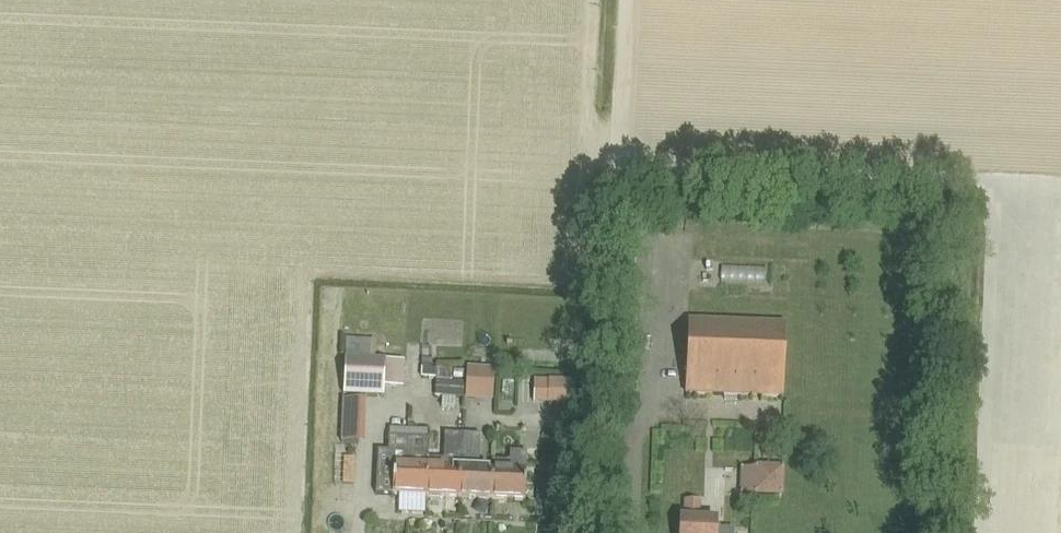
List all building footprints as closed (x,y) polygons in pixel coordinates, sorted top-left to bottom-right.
[(687,322),(684,394),(781,398),(783,326),(687,322)] [(383,350),(384,338),(348,337),(348,349),(383,350)] [(343,358),(342,397),(383,398),(384,360),(343,358)] [(489,389),(489,385),(490,369),(464,368),(464,388),(489,389)] [(574,406),(576,382),(534,380),(533,402),(546,403),(546,405),(574,406)] [(462,398),(463,384),(435,383),(434,397),(462,398)] [(425,497),(458,499),(461,436),(443,436),(443,462),(428,461),(429,441),(428,441),(425,497)] [(480,437),(461,436),(458,499),(491,500),(492,472),(478,472),(480,437)] [(377,453),(376,495),(425,497),(428,441),(388,439),(387,454),(377,453)] [(492,463),(492,472),(491,500),(524,501),(526,445),(515,445),(514,454),(509,454),(509,463),(492,463)] [(781,492),(780,462),(737,464),(738,494),(781,492)] [(680,521),(679,532),(732,532),(732,531),(715,530),(715,522),(698,521),(698,503),(685,503),(684,521),(680,521)]
